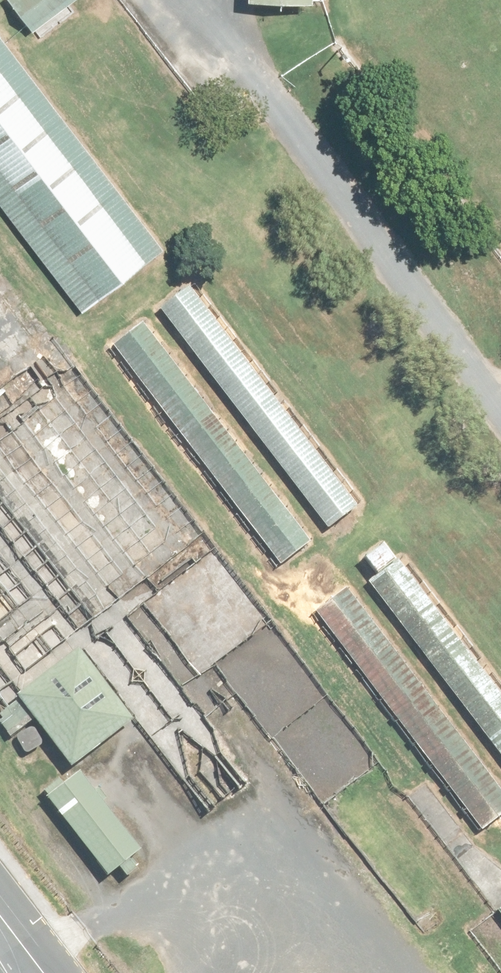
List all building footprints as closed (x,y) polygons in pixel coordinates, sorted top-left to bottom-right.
[(6,0),(32,34),(76,0),(7,0),(6,0)] [(0,37),(0,207),(81,314),(163,251),(0,37)] [(358,507),(188,289),(158,312),(328,531),(358,507)] [(312,544),(144,324),(112,348),(280,568),(312,544)] [(379,580),(370,587),(500,757),(500,696),(399,564),(383,543),(363,559),(379,580)] [(348,591),(315,616),(480,833),(500,817),(500,791),(348,591)] [(21,700),(0,716),(0,726),(11,740),(16,736),(29,755),(50,739),(71,767),(131,722),(75,647),(15,692),(21,700)] [(107,877),(118,868),(127,880),(149,863),(137,846),(78,770),(45,797),(107,877)]
